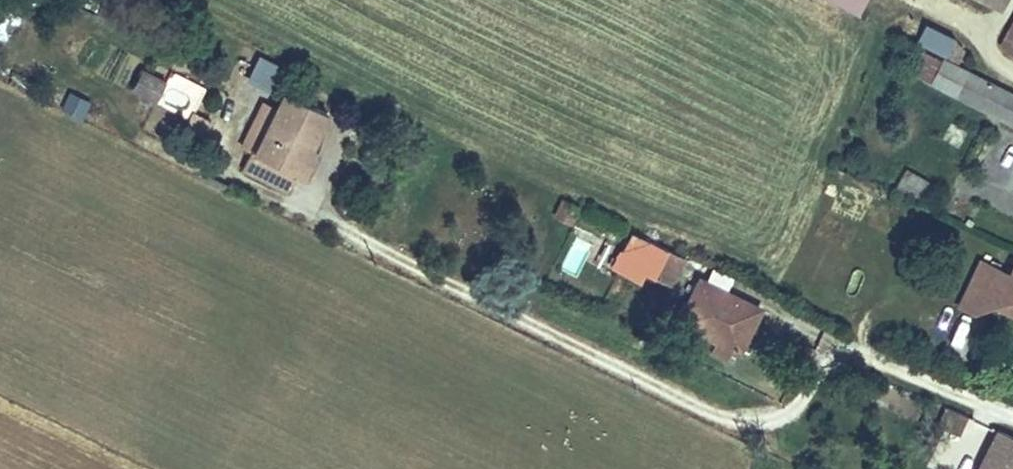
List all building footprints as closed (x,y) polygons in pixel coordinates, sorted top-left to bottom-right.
[(861,0),(834,0),(856,10),(861,0)] [(1003,17),(1011,0),(965,0),(1003,17)] [(923,20),(913,40),(944,54),(953,33),(923,20)] [(999,53),(1012,61),(1012,26),(999,53)] [(244,78),(271,90),(283,64),(256,52),(244,78)] [(1009,129),(1012,122),(1012,95),(940,61),(926,91),(1009,129)] [(139,65),(128,87),(153,100),(164,78),(139,65)] [(160,101),(184,112),(191,95),(167,85),(160,101)] [(68,88),(59,106),(81,116),(89,98),(68,88)] [(297,202),(305,182),(315,163),(333,123),(291,104),(264,162),(256,159),(246,180),(297,202)] [(315,163),(305,182),(316,187),(325,168),(315,163)] [(908,167),(897,183),(917,195),(927,179),(908,167)] [(687,252),(634,228),(614,271),(646,286),(653,271),(674,280),(687,252)] [(981,240),(951,301),(971,312),(979,296),(1012,312),(1012,254),(981,240)] [(695,274),(674,316),(729,342),(738,323),(748,327),(759,303),(695,274)] [(1012,464),(1012,435),(993,424),(978,468),(1011,468),(1012,464)]
